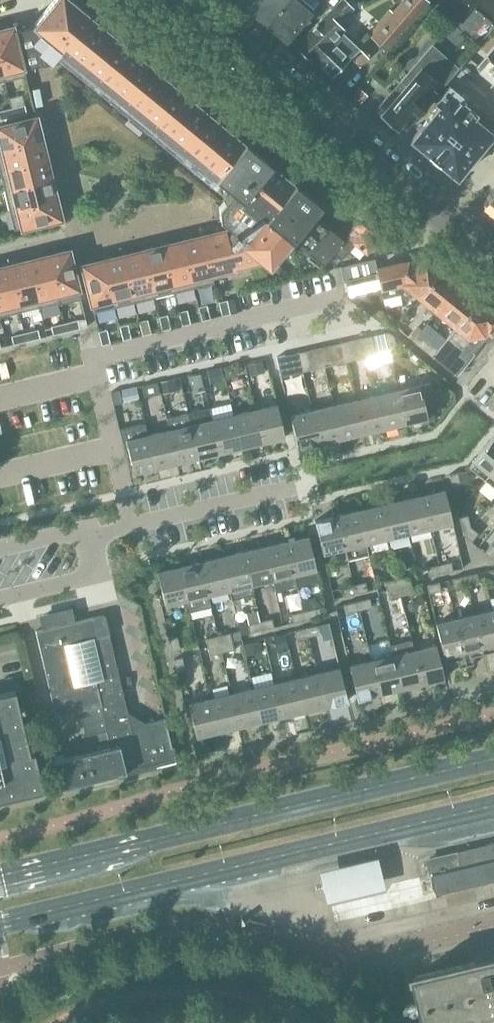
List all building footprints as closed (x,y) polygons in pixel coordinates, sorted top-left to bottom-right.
[(123,40),(74,0),(52,0),(32,25),(18,29),(18,30),(15,31),(24,65),(26,65),(27,66),(41,63),(70,57),(93,76),(123,40)] [(285,37),(290,41),(326,0),(253,0),(248,6),(285,37)] [(311,61),(314,58),(331,75),(350,57),(359,66),(368,57),(359,48),(341,31),(344,29),(337,22),(353,8),(345,0),(340,0),(295,44),(311,61)] [(386,50),(428,1),(428,0),(402,0),(393,11),(389,9),(368,34),(386,50)] [(24,67),(25,67),(27,66),(26,65),(24,65),(15,31),(18,30),(18,29),(16,29),(14,29),(14,27),(0,30),(0,63),(3,73),(5,81),(26,76),(24,68),(24,67)] [(144,131),(180,87),(123,40),(93,76),(134,109),(127,117),(131,120),(128,124),(136,130),(139,127),(144,131)] [(406,128),(444,83),(457,68),(447,59),(442,64),(432,55),(412,78),(407,74),(379,106),(384,110),(380,115),(397,129),(401,124),(406,128)] [(456,178),(492,134),(474,118),(477,114),(460,100),(463,96),(448,85),(448,86),(435,102),(438,105),(410,140),(429,156),(436,163),(437,162),(456,178)] [(151,123),(207,170),(236,133),(180,87),(144,131),(151,123)] [(24,105),(11,108),(13,117),(27,113),(24,105)] [(0,111),(0,120),(13,117),(11,108),(0,111)] [(41,138),(36,117),(0,126),(0,138),(2,148),(41,138)] [(224,227),(230,232),(228,234),(232,237),(232,238),(236,233),(245,240),(242,243),(244,245),(262,260),(268,265),(290,238),(323,265),(327,259),(335,265),(354,242),(366,251),(386,226),(373,215),(370,219),(365,214),(364,213),(343,239),(312,213),(321,203),(236,133),(207,170),(232,191),(219,207),(220,219),(226,224),(224,227)] [(46,158),(41,138),(2,148),(0,148),(0,169),(46,158)] [(51,178),(46,158),(0,169),(0,173),(4,189),(51,178)] [(9,209),(56,198),(51,178),(4,189),(9,209)] [(486,197),(493,204),(493,186),(486,197)] [(61,219),(56,198),(9,209),(14,230),(61,219)] [(262,260),(244,245),(228,249),(224,232),(204,237),(203,235),(202,236),(211,275),(212,275),(233,269),(232,267),(262,260)] [(211,275),(202,236),(182,241),(194,288),(214,283),(212,275),(211,275)] [(194,288),(182,241),(162,245),(174,292),(194,288)] [(174,292),(162,245),(142,250),(154,297),(174,292)] [(69,250),(48,255),(57,294),(78,289),(69,250)] [(142,250),(123,255),(134,302),(154,297),(142,250)] [(59,302),(57,294),(48,255),(28,260),(39,307),(59,302)] [(114,307),(134,302),(123,255),(103,260),(114,307)] [(414,293),(418,296),(440,270),(424,257),(415,268),(407,261),(377,268),(374,258),(340,267),(344,282),(377,274),(383,298),(400,293),(408,300),(414,293)] [(39,307),(28,260),(8,265),(19,312),(39,307)] [(103,260),(82,265),(93,312),(114,307),(103,260)] [(8,265),(0,267),(0,317),(19,312),(8,265)] [(418,296),(435,310),(457,284),(440,270),(418,296)] [(435,310),(438,312),(455,326),(476,300),(457,284),(435,310)] [(231,299),(218,302),(222,316),(234,313),(231,299)] [(455,326),(437,347),(431,355),(455,376),(474,353),(493,328),(493,314),(476,300),(455,326)] [(207,305),(198,307),(201,321),(210,318),(207,305)] [(187,310),(178,312),(182,325),(190,323),(187,310)] [(167,314),(158,316),(162,330),(170,328),(167,314)] [(147,319),(139,321),(142,335),(151,333),(147,319)] [(77,320),(64,323),(66,331),(80,328),(77,320)] [(64,323),(51,326),(53,335),(66,331),(64,323)] [(127,324),(119,326),(122,340),(131,338),(127,324)] [(38,329),(24,332),(26,341),(40,338),(38,329)] [(107,329),(98,331),(101,345),(110,343),(107,329)] [(24,332),(11,336),(13,344),(26,341),(24,332)] [(397,348),(394,336),(388,332),(384,333),(388,350),(397,348)] [(419,332),(412,340),(421,348),(428,340),(419,332)] [(371,336),(362,338),(365,350),(375,348),(371,336)] [(365,350),(362,338),(355,339),(358,352),(365,350)] [(428,340),(421,348),(431,355),(437,347),(428,340)] [(329,345),(319,347),(322,360),(332,358),(329,345)] [(322,360),(319,347),(312,349),(315,361),(322,360)] [(276,357),(279,369),(288,367),(285,355),(276,357)] [(255,360),(256,368),(267,365),(266,357),(255,360)] [(234,374),(232,365),(222,367),(224,376),(234,374)] [(200,372),(191,374),(194,389),(203,388),(200,372)] [(158,382),(160,390),(175,387),(173,379),(158,382)] [(160,394),(157,382),(141,386),(144,397),(160,394)] [(431,382),(397,390),(405,423),(427,418),(426,413),(438,411),(431,382)] [(110,392),(113,404),(122,402),(119,390),(110,392)] [(397,390),(376,395),(384,428),(405,423),(397,390)] [(376,395),(355,400),(362,433),(384,428),(376,395)] [(355,400),(333,405),(341,438),(362,433),(355,400)] [(277,404),(255,409),(262,442),(284,437),(277,404)] [(333,405),(312,410),(320,443),(341,438),(333,405)] [(209,407),(188,412),(198,457),(220,452),(212,419),(209,407)] [(255,409),(233,414),(241,447),(262,442),(255,409)] [(320,443),(312,410),(290,415),(297,448),(320,443)] [(166,417),(169,430),(177,462),(198,457),(188,412),(166,417)] [(233,414),(212,419),(220,452),(241,447),(233,414)] [(156,467),(148,435),(145,422),(119,428),(122,441),(126,440),(133,473),(156,467)] [(169,430),(148,435),(156,467),(177,462),(169,430)] [(484,480),(493,467),(493,435),(468,467),(484,480)] [(493,488),(493,467),(484,480),(493,488)] [(449,474),(452,487),(460,485),(458,472),(449,474)] [(444,490),(422,495),(430,528),(452,522),(444,490)] [(422,495),(401,500),(409,533),(430,528),(422,495)] [(401,500),(379,505),(387,538),(409,533),(401,500)] [(379,505),(358,510),(366,543),(387,538),(379,505)] [(337,515),(344,548),(347,560),(368,555),(366,543),(358,510),(337,515)] [(322,553),(344,548),(337,515),(315,520),(322,553)] [(459,517),(463,535),(470,526),(468,515),(459,517)] [(470,526),(463,535),(471,542),(477,534),(471,526),(470,526)] [(308,536),(286,542),(294,574),(316,569),(308,536)] [(265,547),(272,579),(275,591),(296,586),(294,574),(286,542),(265,547)] [(493,559),(493,558),(493,547),(490,545),(484,552),(493,559)] [(265,547),(244,552),(252,584),(272,579),(265,547)] [(223,556),(231,589),(233,599),(254,594),(252,584),(244,552),(223,556)] [(223,556),(200,562),(208,595),(231,589),(223,556)] [(179,567),(187,600),(189,611),(211,606),(208,595),(200,562),(179,567)] [(451,562),(439,565),(441,573),(453,570),(451,562)] [(441,573),(439,565),(426,567),(428,576),(441,573)] [(165,605),(187,600),(179,567),(157,572),(165,605)] [(477,573),(465,576),(467,584),(479,581),(477,573)] [(385,582),(389,598),(413,593),(409,576),(385,582)] [(467,584),(465,576),(452,579),(454,587),(467,584)] [(365,582),(353,585),(355,593),(367,590),(365,582)] [(426,585),(428,593),(441,590),(439,582),(426,585)] [(355,593),(353,585),(341,588),(341,590),(342,590),(343,596),(355,593)] [(369,598),(357,601),(359,610),(371,607),(369,598)] [(359,610),(357,601),(345,604),(347,613),(359,610)] [(315,608),(303,611),(305,620),(317,617),(315,608)] [(473,614),(482,654),(493,651),(493,618),(492,610),(473,614)] [(132,743),(119,746),(125,773),(173,761),(173,762),(174,762),(164,720),(163,720),(163,721),(145,725),(141,723),(129,726),(104,617),(102,615),(68,623),(66,611),(44,616),(47,628),(34,631),(54,716),(78,711),(81,721),(93,718),(96,732),(105,730),(107,740),(130,735),(132,743)] [(305,620),(303,611),(290,614),(292,622),(305,620)] [(473,614),(455,619),(465,666),(473,664),(471,657),(482,654),(473,614)] [(272,618),(260,621),(262,629),(274,627),(272,618)] [(465,666),(455,619),(435,623),(444,663),(457,660),(459,667),(465,666)] [(262,629),(260,621),(247,624),(249,632),(262,629)] [(319,625),(307,628),(309,636),(321,633),(319,625)] [(309,636),(307,628),(294,631),(296,639),(309,636)] [(205,638),(210,655),(234,649),(230,632),(205,638)] [(169,639),(172,651),(180,649),(177,637),(169,639)] [(262,638),(244,643),(246,651),(264,646),(262,638)] [(390,645),(392,655),(400,688),(422,683),(414,650),(411,640),(390,645)] [(436,645),(414,650),(422,683),(444,678),(436,645)] [(392,655),(371,660),(379,693),(400,688),(392,655)] [(173,659),(176,671),(185,669),(182,657),(173,659)] [(379,693),(371,660),(349,665),(357,698),(379,693)] [(339,667),(317,672),(325,706),(347,700),(339,667)] [(317,672),(296,677),(304,711),(325,706),(317,672)] [(296,677),(274,683),(282,716),(304,711),(296,677)] [(274,683),(253,688),(261,721),(282,716),(274,683)] [(253,688),(231,693),(239,727),(261,721),(253,688)] [(0,695),(0,801),(43,791),(34,753),(30,754),(20,711),(24,710),(23,705),(19,706),(15,691),(0,695)] [(231,693),(210,698),(218,732),(239,727),(231,693)] [(218,732),(210,698),(188,703),(196,737),(218,732)] [(118,746),(86,753),(93,781),(125,773),(119,746),(118,746)] [(93,781),(86,753),(51,761),(58,789),(93,781)] [(427,860),(432,877),(431,878),(431,879),(432,878),(435,891),(434,891),(434,892),(435,892),(435,894),(480,883),(493,880),(493,844),(427,860)] [(318,865),(326,897),(388,883),(380,850),(318,865)] [(475,1022),(493,1022),(493,957),(416,975),(417,980),(421,999),(427,1022),(448,1022),(473,1017),(475,1022)]
